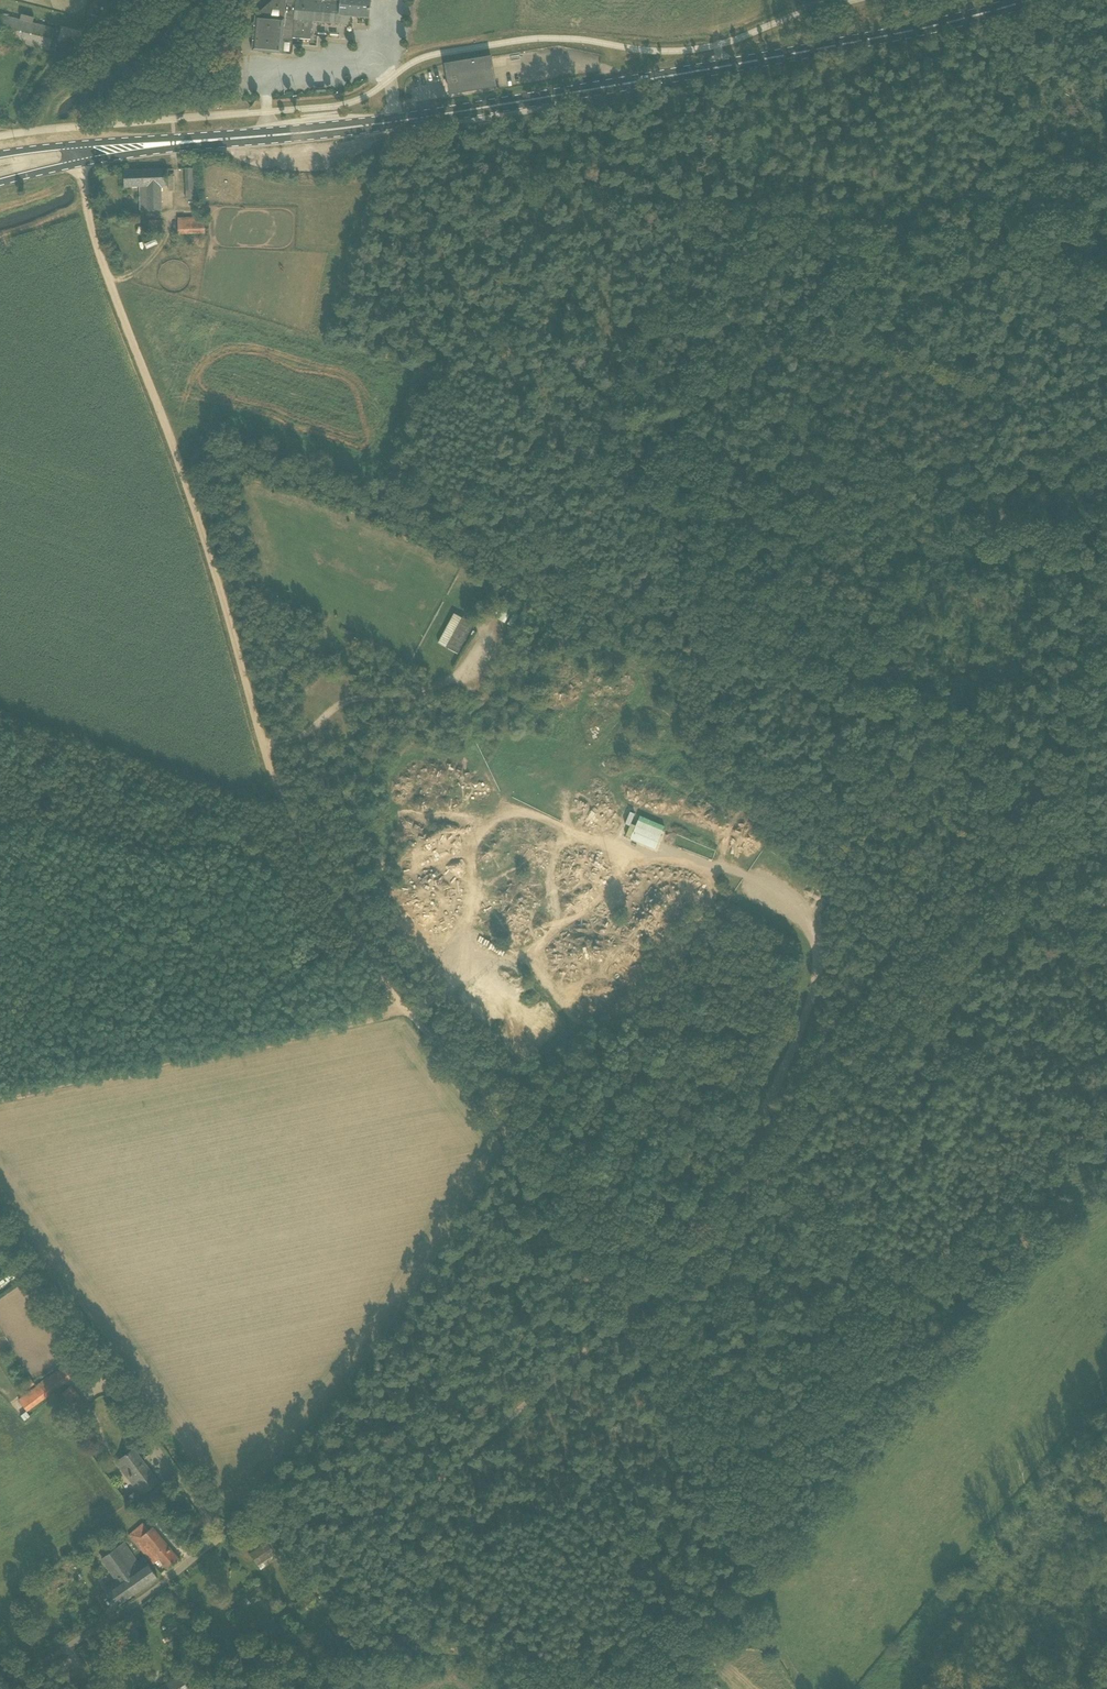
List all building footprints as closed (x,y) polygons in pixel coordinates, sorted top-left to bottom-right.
[(369,17),(371,0),(273,0),(255,16),(252,50),(282,53),(282,46),(292,47),(293,39),(311,41),(346,44),(348,24),(349,16),(369,17)] [(50,50),(55,28),(0,15),(0,37),(50,50)] [(494,85),(490,57),(446,65),(451,92),(494,85)] [(197,168),(185,168),(186,176),(197,175),(197,168)] [(168,187),(167,170),(167,169),(124,170),(125,187),(140,186),(140,210),(163,210),(162,187),(168,187)] [(187,199),(198,199),(197,190),(187,191),(187,199)] [(197,217),(178,217),(178,233),(205,233),(204,219),(197,219),(197,217)] [(162,220),(149,220),(149,232),(162,232),(162,220)] [(458,652),(464,641),(474,623),(455,613),(439,642),(458,652)] [(630,838),(656,848),(665,825),(640,814),(630,838)] [(19,1401),(27,1410),(71,1377),(63,1367),(19,1401)] [(62,1392),(53,1400),(70,1421),(80,1414),(73,1404),(81,1397),(71,1385),(62,1392)] [(159,1482),(133,1448),(120,1459),(132,1474),(128,1477),(133,1484),(138,1481),(146,1492),(159,1482)] [(128,1497),(137,1509),(146,1502),(136,1490),(128,1497)] [(129,1535),(153,1564),(159,1559),(167,1568),(179,1558),(153,1527),(149,1530),(143,1523),(129,1535)] [(279,1558),(275,1553),(267,1541),(250,1553),(261,1570),(279,1558)] [(106,1592),(116,1607),(158,1577),(144,1557),(138,1561),(124,1542),(102,1557),(120,1582),(106,1592)] [(123,1628),(99,1643),(106,1656),(140,1635),(130,1617),(120,1623),(123,1628)] [(180,1676),(159,1688),(189,1688),(180,1676)]
